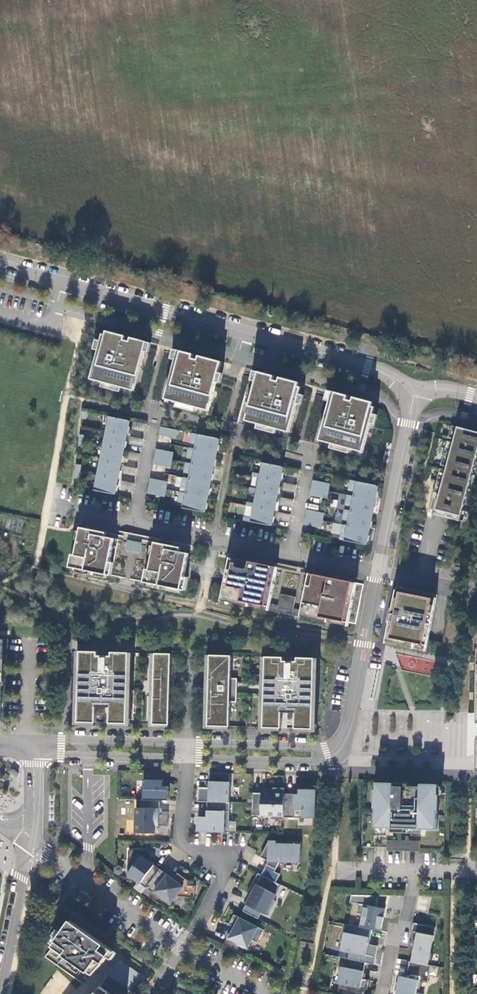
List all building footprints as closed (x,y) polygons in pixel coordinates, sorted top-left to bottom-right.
[(115,333),(106,330),(105,334),(102,333),(100,340),(96,339),(93,348),(97,350),(89,379),(102,382),(101,386),(120,391),(121,387),(134,390),(144,351),(148,352),(151,343),(147,342),(147,341),(131,337),(129,341),(124,339),(125,335),(115,333)] [(185,351),(177,349),(177,350),(173,349),(170,358),(175,359),(164,398),(177,402),(176,406),(194,411),(196,407),(208,410),(216,381),(220,382),(223,373),(218,372),(219,369),(221,361),(199,355),(198,359),(193,358),(194,354),(185,351)] [(266,373),(258,371),(254,370),(251,380),(255,381),(245,420),(258,424),(256,428),(275,433),(276,428),(289,432),(297,403),(301,404),(303,395),(299,394),(301,387),(297,386),(299,382),(280,377),(278,381),(273,379),(274,375),(266,373)] [(339,393),(332,391),(327,390),(325,399),(329,401),(318,440),(331,443),(330,448),(349,453),(350,448),(362,452),(370,423),(374,424),(377,414),(373,413),(375,406),(371,406),(372,402),(353,396),(352,400),(347,399),(348,395),(339,393)] [(128,420),(108,416),(109,416),(106,431),(105,430),(105,431),(106,431),(103,445),(102,445),(102,446),(103,446),(100,460),(99,460),(100,460),(97,475),(96,475),(97,475),(94,489),(94,490),(113,494),(113,493),(113,492),(114,490),(116,491),(118,485),(115,484),(116,477),(116,476),(119,477),(120,471),(118,470),(119,462),(119,461),(122,462),(123,456),(121,455),(122,447),(125,447),(126,441),(124,441),(125,434),(125,432),(128,432),(129,426),(126,426),(128,420)] [(146,423),(133,421),(132,429),(144,431),(146,423)] [(451,424),(450,427),(449,433),(447,437),(454,439),(453,442),(447,440),(447,441),(445,448),(443,454),(441,462),(440,465),(447,466),(446,469),(439,467),(439,471),(436,480),(434,489),(432,497),(438,499),(437,500),(435,510),(434,514),(459,520),(476,453),(476,431),(451,424)] [(178,430),(160,426),(159,434),(172,437),(172,434),(177,435),(178,430)] [(218,438),(191,432),(191,433),(189,443),(196,444),(195,446),(195,448),(188,447),(188,448),(186,458),(193,459),(192,461),(192,463),(185,462),(183,472),(190,473),(189,475),(189,478),(182,477),(181,487),(187,488),(186,491),(186,493),(179,491),(179,492),(180,492),(178,502),(184,503),(183,505),(183,507),(183,508),(203,512),(203,511),(204,508),(206,509),(208,503),(205,502),(206,497),(206,494),(209,494),(210,488),(208,488),(209,482),(209,479),(212,480),(213,474),(211,473),(212,468),(212,467),(212,465),(215,465),(216,459),(214,458),(215,453),(215,452),(215,450),(218,450),(219,444),(217,444),(218,438)] [(143,438),(130,436),(129,443),(141,446),(143,438)] [(169,451),(156,448),(154,456),(172,459),(173,455),(168,454),(169,451)] [(140,453),(127,450),(126,458),(138,460),(140,453)] [(172,459),(154,456),(153,464),(166,466),(166,463),(171,464),(172,459)] [(242,520),(270,525),(269,525),(270,523),(270,522),(273,522),(274,516),(271,516),(272,509),(273,507),(276,508),(277,502),(274,501),(275,494),(276,493),(278,493),(280,487),(277,487),(278,479),(279,478),(281,479),(283,473),(280,472),(281,466),(262,462),(260,473),(252,472),(251,475),(259,477),(257,488),(249,486),(248,490),(256,492),(254,503),(246,501),(245,505),(253,506),(251,517),(243,516),(242,520)] [(137,467),(124,465),(123,473),(135,475),(137,467)] [(299,469),(287,467),(285,475),(298,477),(299,469)] [(163,480),(150,478),(149,485),(166,489),(167,484),(162,483),(163,480)] [(376,485),(349,479),(349,480),(350,480),(348,490),(354,491),(354,493),(353,495),(347,494),(346,495),(347,495),(345,504),(351,506),(351,508),(350,510),(344,509),(342,519),(348,520),(348,523),(347,525),(341,523),(341,524),(339,534),(345,535),(345,537),(344,540),(344,539),(344,540),(365,544),(364,543),(365,541),(368,541),(369,535),(366,535),(367,529),(368,529),(367,529),(368,526),(371,527),(372,521),(369,520),(370,515),(371,514),(370,514),(371,512),(373,512),(375,506),(372,505),(373,500),(373,499),(374,497),(376,497),(378,491),(375,491),(376,485)] [(134,482),(121,480),(120,487),(132,490),(134,482)] [(325,482),(312,480),(311,487),(328,491),(329,486),(325,485),(325,482)] [(296,484),(284,482),(282,489),(295,492),(296,484)] [(166,489),(149,485),(147,493),(160,496),(160,493),(165,494),(166,489)] [(328,491),(311,487),(309,495),(322,497),(323,495),(327,495),(328,491)] [(293,499),(281,496),(279,504),(292,506),(293,499)] [(229,503),(228,513),(243,514),(244,504),(229,503)] [(319,512),(307,509),(305,517),(322,520),(323,515),(319,514),(319,512)] [(290,514),(278,511),(276,519),(289,521),(290,514)] [(322,520),(305,517),(303,524),(316,527),(317,524),(321,525),(322,520)] [(115,538),(106,536),(103,536),(102,539),(92,537),(94,530),(81,527),(75,555),(72,554),(69,567),(70,567),(110,575),(111,575),(113,562),(110,561),(115,538)] [(98,530),(94,530),(92,537),(102,539),(103,536),(106,536),(107,532),(98,530)] [(141,543),(128,541),(126,549),(139,552),(141,543)] [(167,549),(167,552),(176,554),(177,550),(180,551),(181,547),(170,545),(155,542),(154,546),(167,549)] [(184,576),(189,553),(180,551),(177,550),(176,554),(167,552),(167,549),(154,546),(149,569),(146,569),(143,582),(144,582),(144,581),(184,589),(184,590),(185,590),(187,577),(184,576)] [(269,606),(276,571),(256,567),(257,562),(247,560),(234,558),(233,558),(230,557),(229,557),(222,597),(269,606)] [(277,566),(257,562),(256,567),(276,571),(277,566)] [(309,573),(308,577),(328,581),(328,577),(309,573)] [(339,579),(328,577),(328,581),(308,577),(301,612),(348,622),(356,582),(356,583),(352,582),(352,581),(339,579)] [(397,599),(399,591),(432,598),(430,606),(434,606),(437,594),(396,586),(393,598),(397,599)] [(432,598),(399,591),(397,599),(393,598),(391,608),(389,622),(386,637),(427,645),(427,641),(434,606),(430,606),(432,598)] [(295,596),(280,593),(277,608),(293,611),(295,596)] [(427,645),(386,637),(385,642),(425,650),(427,645)] [(80,651),(77,722),(95,722),(96,707),(109,707),(109,723),(127,723),(129,652),(111,652),(111,656),(97,656),(97,651),(80,651)] [(154,653),(152,724),(168,725),(169,682),(171,682),(172,667),(170,667),(170,654),(154,653)] [(231,656),(210,655),(209,668),(207,667),(207,683),(209,683),(208,725),(229,726),(230,701),(236,701),(237,678),(230,678),(231,656)] [(265,656),(263,727),(281,728),(281,712),(295,712),(295,728),(313,728),(314,658),(297,657),(297,661),(283,661),(283,657),(265,656)] [(149,779),(143,779),(143,800),(159,800),(168,800),(168,791),(162,790),(162,786),(163,771),(149,770),(149,779)] [(230,773),(209,772),(208,787),(197,787),(197,801),(207,801),(229,802),(230,773)] [(394,782),(376,782),(374,827),(437,829),(438,784),(420,783),(420,786),(407,786),(407,789),(393,788),(394,782)] [(284,793),(284,787),(272,787),(272,793),(252,792),(252,814),(271,815),(271,818),(283,819),(283,817),(284,793)] [(315,817),(316,789),(299,788),(299,793),(284,793),(283,817),(315,817)] [(155,825),(167,826),(167,814),(159,814),(159,800),(143,800),(136,799),(136,832),(154,833),(155,825)] [(207,816),(197,816),(197,831),(228,832),(229,802),(207,801),(207,816)] [(401,840),(387,840),(386,850),(401,851),(401,840)] [(419,851),(420,840),(405,840),(405,851),(419,851)] [(300,842),(268,841),(260,857),(268,860),(261,874),(275,881),(280,874),(274,871),(279,860),(300,861),(300,842)] [(146,887),(160,869),(147,860),(152,854),(146,850),(128,849),(128,874),(146,887)] [(177,873),(173,879),(160,869),(146,887),(169,905),(176,896),(194,897),(195,886),(187,885),(188,880),(177,873)] [(261,911),(268,915),(276,901),(273,899),(281,884),(275,881),(261,874),(258,873),(251,886),(254,887),(252,892),(246,904),(261,911)] [(376,906),(378,895),(351,894),(349,902),(358,903),(356,912),(362,913),(360,927),(372,929),(380,931),(385,908),(376,906)] [(261,911),(246,904),(242,910),(258,918),(261,911)] [(257,942),(263,929),(234,914),(229,924),(232,925),(226,937),(247,947),(252,939),(257,942)] [(93,936),(70,920),(52,946),(92,975),(103,963),(109,954),(102,949),(105,944),(93,936)] [(411,930),(417,932),(412,961),(411,961),(408,977),(422,980),(428,981),(431,965),(428,964),(435,926),(413,922),(411,930)] [(377,945),(369,944),(372,929),(360,927),(345,924),(340,949),(350,951),(348,958),(365,962),(374,963),(377,945)] [(112,949),(105,944),(102,949),(109,954),(112,949)] [(350,951),(340,949),(339,957),(345,958),(348,958),(350,951)] [(348,958),(345,958),(343,966),(340,966),(337,983),(367,989),(369,979),(365,978),(362,978),(363,973),(365,962),(348,958)] [(144,980),(118,961),(108,974),(135,993),(144,980)] [(422,980),(408,977),(400,975),(396,993),(416,993),(417,989),(420,989),(422,980)] [(100,986),(95,993),(112,993),(100,986)]
